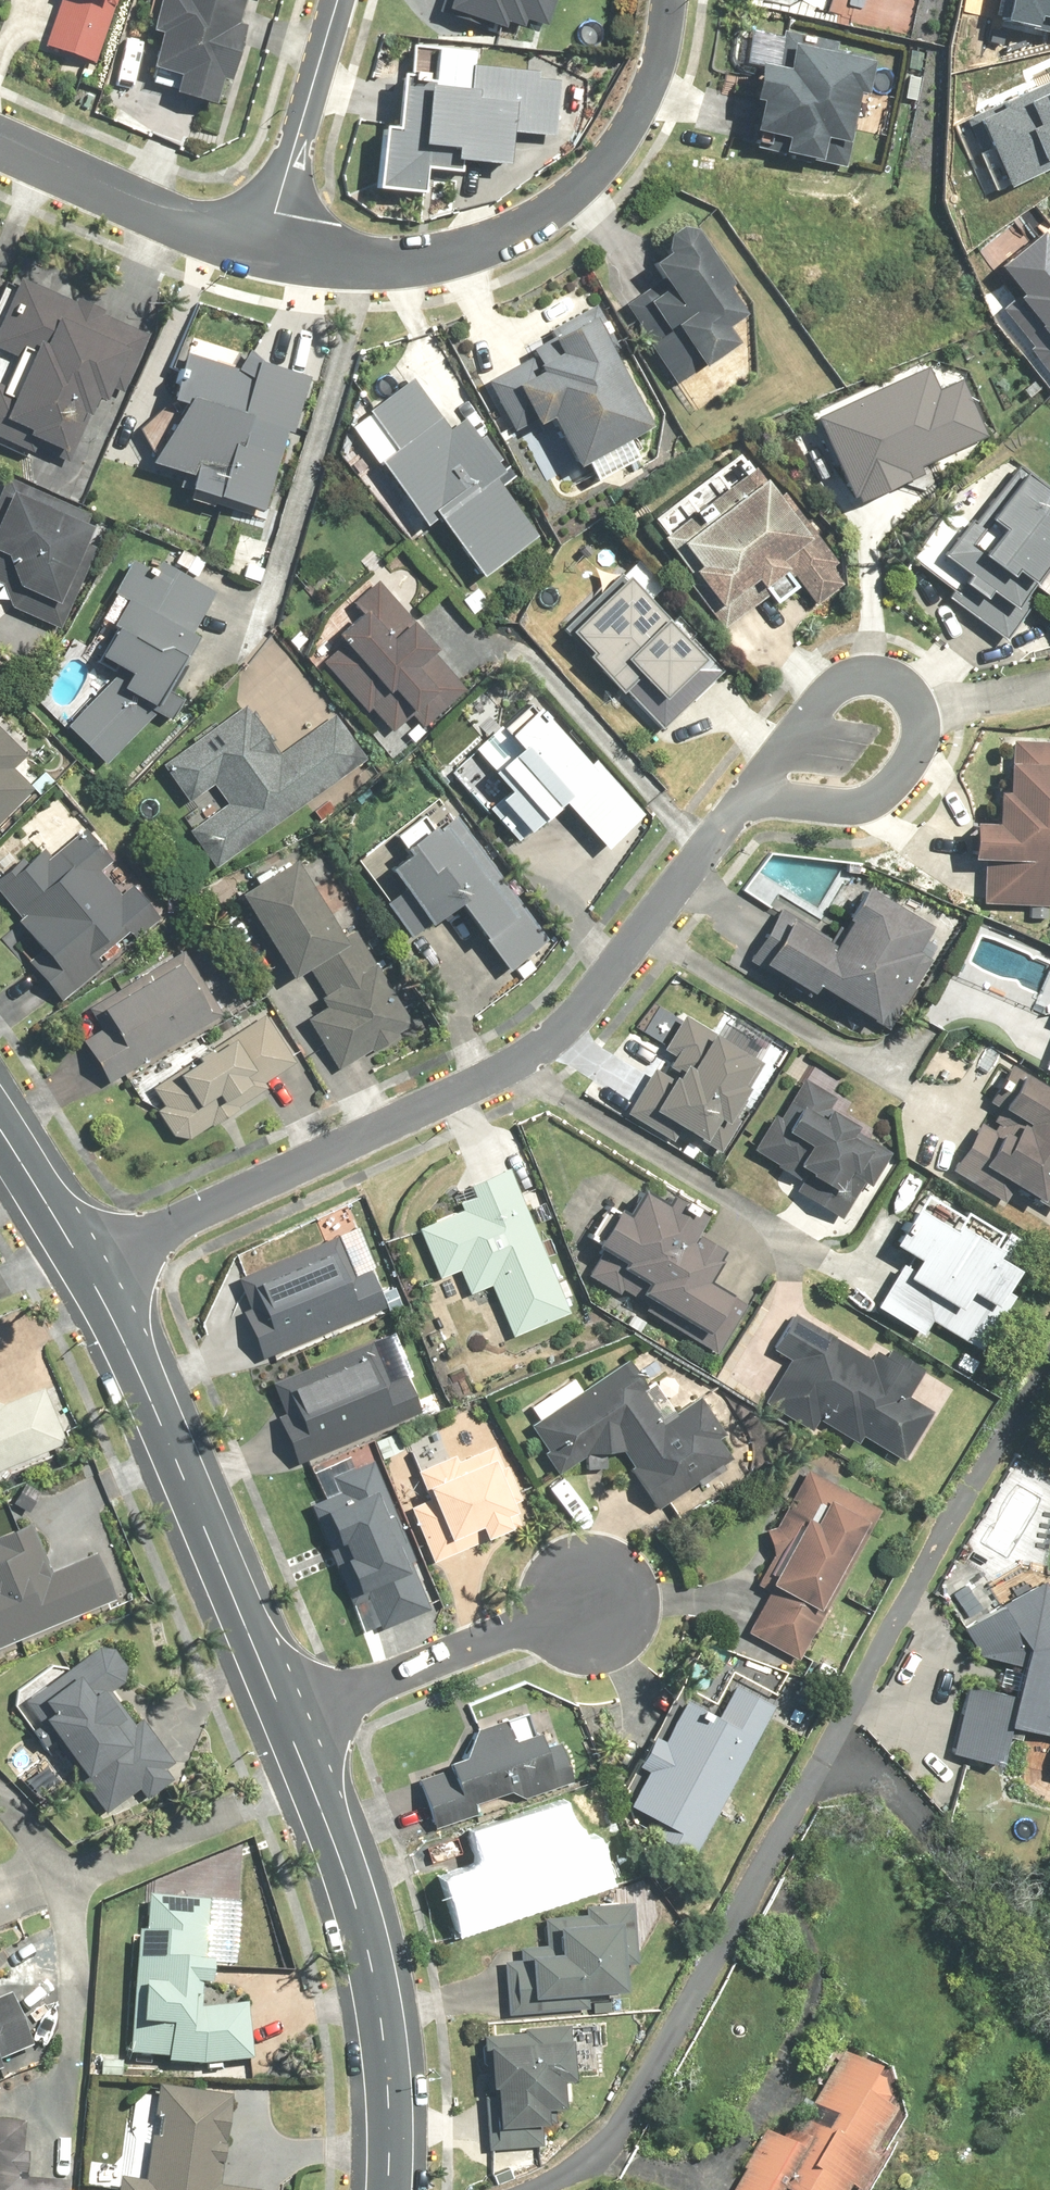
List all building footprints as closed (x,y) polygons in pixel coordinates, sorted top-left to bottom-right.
[(47,42),(101,60),(122,0),(61,0),(47,42)] [(171,93),(203,102),(234,0),(154,0),(144,34),(160,39),(150,73),(175,80),(171,93)] [(443,14),(500,34),(503,27),(519,32),(523,21),(542,28),(552,0),(448,0),(443,14)] [(1002,12),(1049,22),(1049,0),(1004,0),(1002,12)] [(779,68),(742,62),(733,111),(747,114),(740,150),(838,168),(851,100),(868,103),(876,59),(784,42),(779,68)] [(376,134),(372,191),(420,194),(422,175),(458,177),(459,167),(502,170),(505,138),(550,141),(554,83),(473,78),(475,52),(406,48),(404,77),(394,76),(389,135),(376,134)] [(995,181),(1049,156),(1049,71),(974,105),(985,127),(973,132),(995,181)] [(658,286),(629,307),(682,379),(744,335),(734,321),(749,309),(734,288),(741,283),(698,224),(643,264),(658,286)] [(1010,308),(1036,341),(1027,348),(1049,378),(1049,237),(1047,233),(1006,265),(1028,294),(1010,308)] [(19,360),(0,402),(0,434),(65,463),(100,386),(121,396),(149,334),(16,276),(0,312),(0,352),(19,360)] [(566,356),(506,389),(529,430),(547,420),(576,472),(653,429),(610,353),(619,348),(596,308),(552,332),(566,356)] [(237,375),(182,357),(145,470),(183,482),(178,496),(259,522),(305,381),(242,361),(237,375)] [(926,372),(812,419),(854,500),(921,474),(917,463),(986,436),(960,383),(928,395),(926,372)] [(411,376),(361,411),(389,452),(373,463),(419,531),(435,520),(475,579),(538,536),(462,426),(451,434),(411,376)] [(1016,465),(973,519),(969,516),(937,557),(963,577),(946,599),(1001,642),(1037,597),(1040,599),(1049,587),(1049,572),(1045,568),(1049,561),(1049,528),(1047,526),(1049,523),(1049,502),(1049,501),(1049,500),(1049,491),(1016,465)] [(750,469),(653,537),(722,633),(797,580),(812,601),(833,586),(750,469)] [(4,588),(12,612),(64,634),(109,525),(0,481),(0,586),(4,588)] [(107,676),(58,725),(101,767),(149,717),(168,726),(180,701),(165,694),(211,596),(132,559),(86,656),(107,676)] [(622,570),(563,629),(659,724),(718,666),(622,570)] [(352,648),(331,665),(390,734),(412,715),(425,731),(471,692),(373,579),(346,602),(358,617),(339,633),(352,648)] [(249,695),(157,757),(186,800),(212,783),(228,808),(195,831),(218,864),(376,758),(342,708),(283,747),(249,695)] [(525,701),(474,751),(513,790),(487,816),(517,846),(559,805),(604,850),(640,815),(525,701)] [(38,798),(15,774),(25,756),(0,730),(0,834),(38,798)] [(1012,739),(1012,761),(1004,761),(1004,791),(994,791),(994,823),(968,823),(968,859),(985,859),(985,903),(1049,903),(1049,878),(1049,739),(1012,739)] [(440,791),(352,858),(411,935),(456,902),(510,972),(553,939),(440,791)] [(0,880),(0,886),(53,955),(39,966),(60,993),(91,969),(85,961),(130,927),(138,937),(165,916),(132,874),(119,883),(109,870),(119,863),(83,816),(0,880)] [(295,860),(236,893),(286,980),(305,970),(324,1005),(303,1017),(334,1073),(410,1031),(356,934),(341,942),(295,860)] [(824,942),(777,911),(759,938),(769,945),(757,964),(805,995),(811,985),(882,1032),(937,950),(925,942),(931,934),(861,887),(824,942)] [(106,1023),(80,1039),(105,1078),(238,995),(202,939),(95,1007),(106,1023)] [(263,1010),(144,1088),(178,1140),(298,1062),(263,1010)] [(663,1069),(669,1073),(668,1075),(657,1068),(629,1113),(674,1141),(682,1128),(717,1149),(735,1120),(730,1118),(762,1067),(682,1017),(661,1050),(671,1056),(663,1069)] [(1039,1067),(1049,1072),(1049,1039),(1039,1067)] [(1010,1065),(995,1091),(1005,1097),(998,1107),(1019,1120),(1006,1141),(979,1125),(952,1169),(1008,1202),(1015,1190),(1049,1211),(1049,1089),(1010,1065)] [(834,1099),(801,1079),(757,1151),(806,1181),(798,1195),(843,1222),(888,1150),(826,1112),(834,1099)] [(435,1275),(405,1289),(422,1323),(433,1318),(444,1342),(463,1333),(437,1279),(458,1271),(468,1294),(490,1285),(512,1338),(571,1315),(513,1170),(454,1193),(461,1210),(416,1228),(435,1275)] [(916,1195),(886,1246),(905,1257),(874,1309),(924,1338),(932,1324),(977,1351),(1010,1295),(1001,1290),(1013,1270),(987,1254),(999,1234),(966,1214),(961,1221),(916,1195)] [(622,1226),(609,1219),(588,1254),(618,1272),(615,1278),(641,1293),(635,1303),(693,1337),(687,1347),(714,1363),(743,1313),(703,1289),(719,1262),(691,1245),(702,1226),(666,1205),(661,1214),(637,1200),(622,1226)] [(339,1238),(235,1280),(254,1325),(244,1329),(259,1365),(387,1313),(373,1277),(358,1283),(339,1238)] [(860,1437),(903,1462),(932,1411),(907,1397),(923,1370),(889,1350),(885,1358),(874,1352),(870,1359),(791,1314),(770,1349),(787,1359),(761,1404),(809,1432),(816,1421),(856,1444),(860,1437)] [(368,1344),(277,1379),(297,1429),(284,1434),(294,1460),(418,1412),(402,1370),(381,1378),(368,1344)] [(537,1418),(527,1425),(559,1472),(596,1447),(604,1459),(616,1451),(656,1509),(736,1454),(699,1400),(663,1424),(620,1361),(580,1389),(573,1380),(531,1409),(537,1418)] [(41,1390),(2,1404),(0,1403),(0,1466),(63,1438),(41,1390)] [(438,1428),(381,1457),(435,1566),(520,1524),(511,1508),(524,1501),(495,1444),(456,1464),(438,1428)] [(340,1491),(315,1501),(358,1602),(367,1598),(381,1630),(430,1609),(367,1462),(334,1476),(340,1491)] [(883,1506),(806,1466),(773,1528),(764,1530),(768,1549),(748,1588),(760,1594),(738,1635),(799,1667),(883,1506)] [(116,1602),(94,1552),(48,1573),(27,1527),(0,1540),(0,1648),(116,1602)] [(1041,1580),(962,1629),(974,1655),(1009,1664),(1008,1669),(1002,1668),(997,1687),(1010,1690),(1009,1695),(966,1684),(949,1754),(997,1765),(1005,1728),(1049,1738),(1049,1596),(1041,1580)] [(105,1647),(25,1697),(100,1814),(144,1786),(151,1797),(172,1784),(162,1769),(170,1764),(139,1714),(127,1721),(105,1685),(122,1674),(105,1647)] [(646,1834),(693,1858),(772,1706),(733,1685),(718,1718),(685,1700),(662,1742),(651,1735),(633,1767),(644,1773),(626,1807),(653,1821),(646,1834)] [(461,1758),(412,1775),(432,1831),(477,1815),(473,1804),(510,1791),(514,1801),(572,1780),(559,1745),(543,1751),(530,1712),(476,1731),(461,1758)] [(473,1864),(444,1879),(462,1930),(603,1880),(578,1809),(468,1848),(473,1864)] [(204,2008),(208,1867),(176,1866),(175,1902),(143,1902),(142,1935),(128,1935),(125,2056),(165,2057),(165,2066),(243,2068),(245,2009),(204,2008)] [(584,1917),(544,1916),(542,1946),(518,1945),(517,1960),(500,1959),(500,1969),(526,1971),(525,1991),(618,1995),(621,1923),(603,1922),(603,1908),(584,1907),(584,1917)] [(29,2050),(11,1997),(0,2001),(0,2060),(29,2050)] [(570,2031),(483,2031),(483,2090),(491,2090),(491,2148),(539,2148),(539,2126),(553,2126),(553,2108),(559,2108),(559,2084),(570,2084),(570,2031)] [(734,2189),(844,2189),(858,2165),(870,2172),(897,2125),(884,2075),(842,2053),(812,2109),(828,2117),(819,2133),(780,2112),(734,2189)] [(154,2089),(143,2183),(117,2180),(116,2189),(233,2189),(221,2189),(230,2096),(154,2089)] [(0,2125),(0,2189),(68,2189),(69,2184),(26,2181),(27,2156),(22,2156),(23,2126),(0,2125)]
